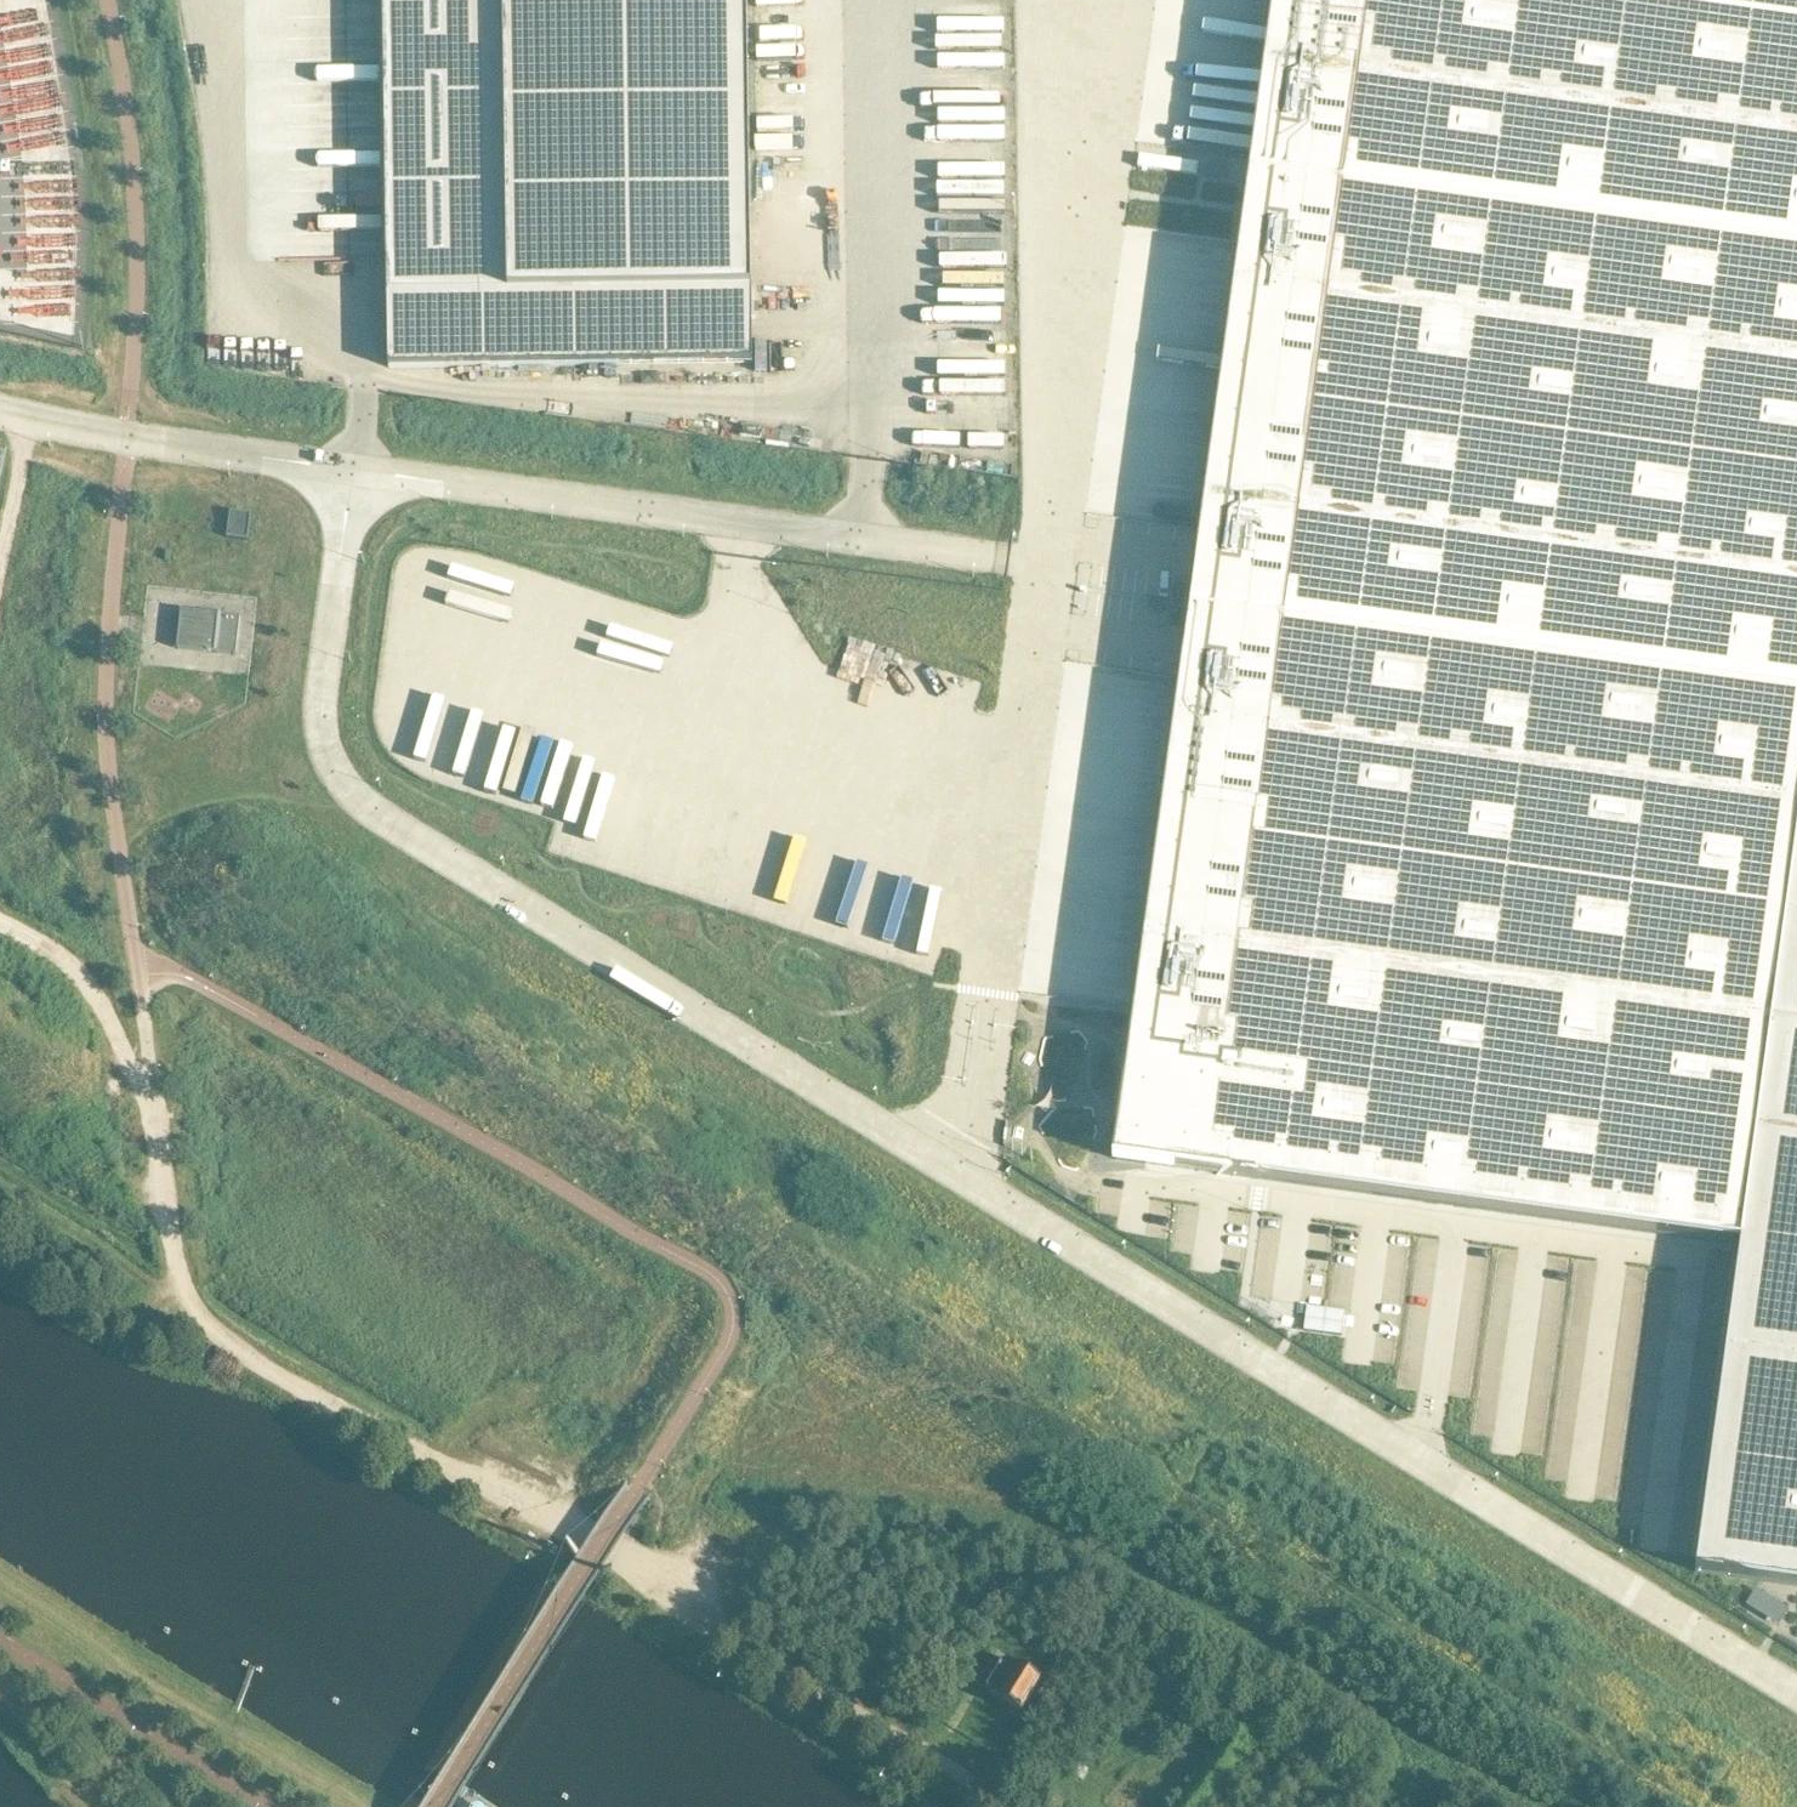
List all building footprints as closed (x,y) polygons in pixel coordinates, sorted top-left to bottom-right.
[(388,294),(752,290),(748,0),(383,0),(388,294)] [(1115,1159),(1741,1246),(1796,835),(1796,0),(1274,0),(1115,1159)] [(252,514),(230,512),(227,538),(248,541),(252,514)] [(240,617),(181,611),(177,649),(236,655),(240,617)] [(1696,1572),(1796,1586),(1796,835),(1741,1246),(1696,1572)] [(986,1691),(1008,1705),(1020,1712),(1041,1680),(1007,1659),(986,1691)] [(1227,1794),(1219,1806),(1247,1806),(1227,1794)]
